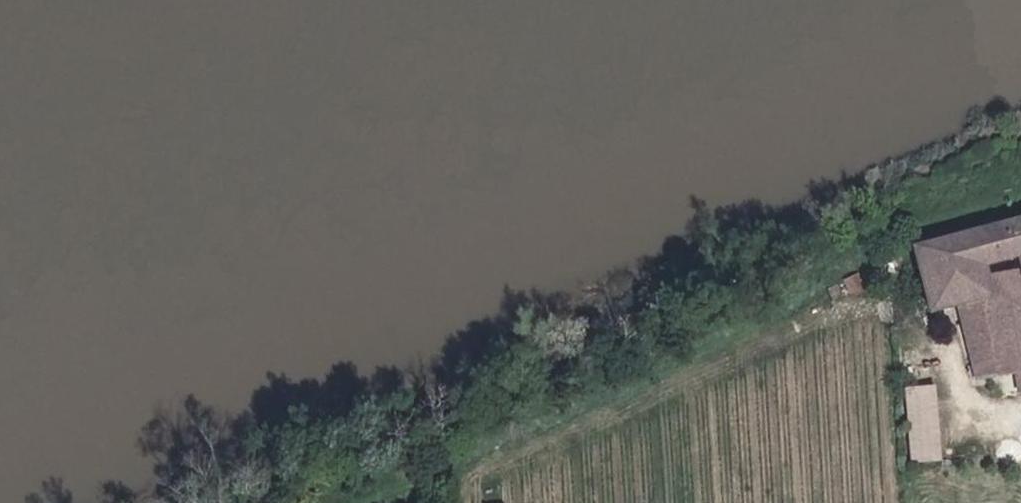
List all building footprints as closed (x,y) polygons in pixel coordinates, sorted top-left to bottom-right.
[(1020,355),(1020,204),(940,225),(951,271),(987,265),(1007,357),(1020,355)] [(908,382),(907,459),(938,459),(939,382),(908,382)]
